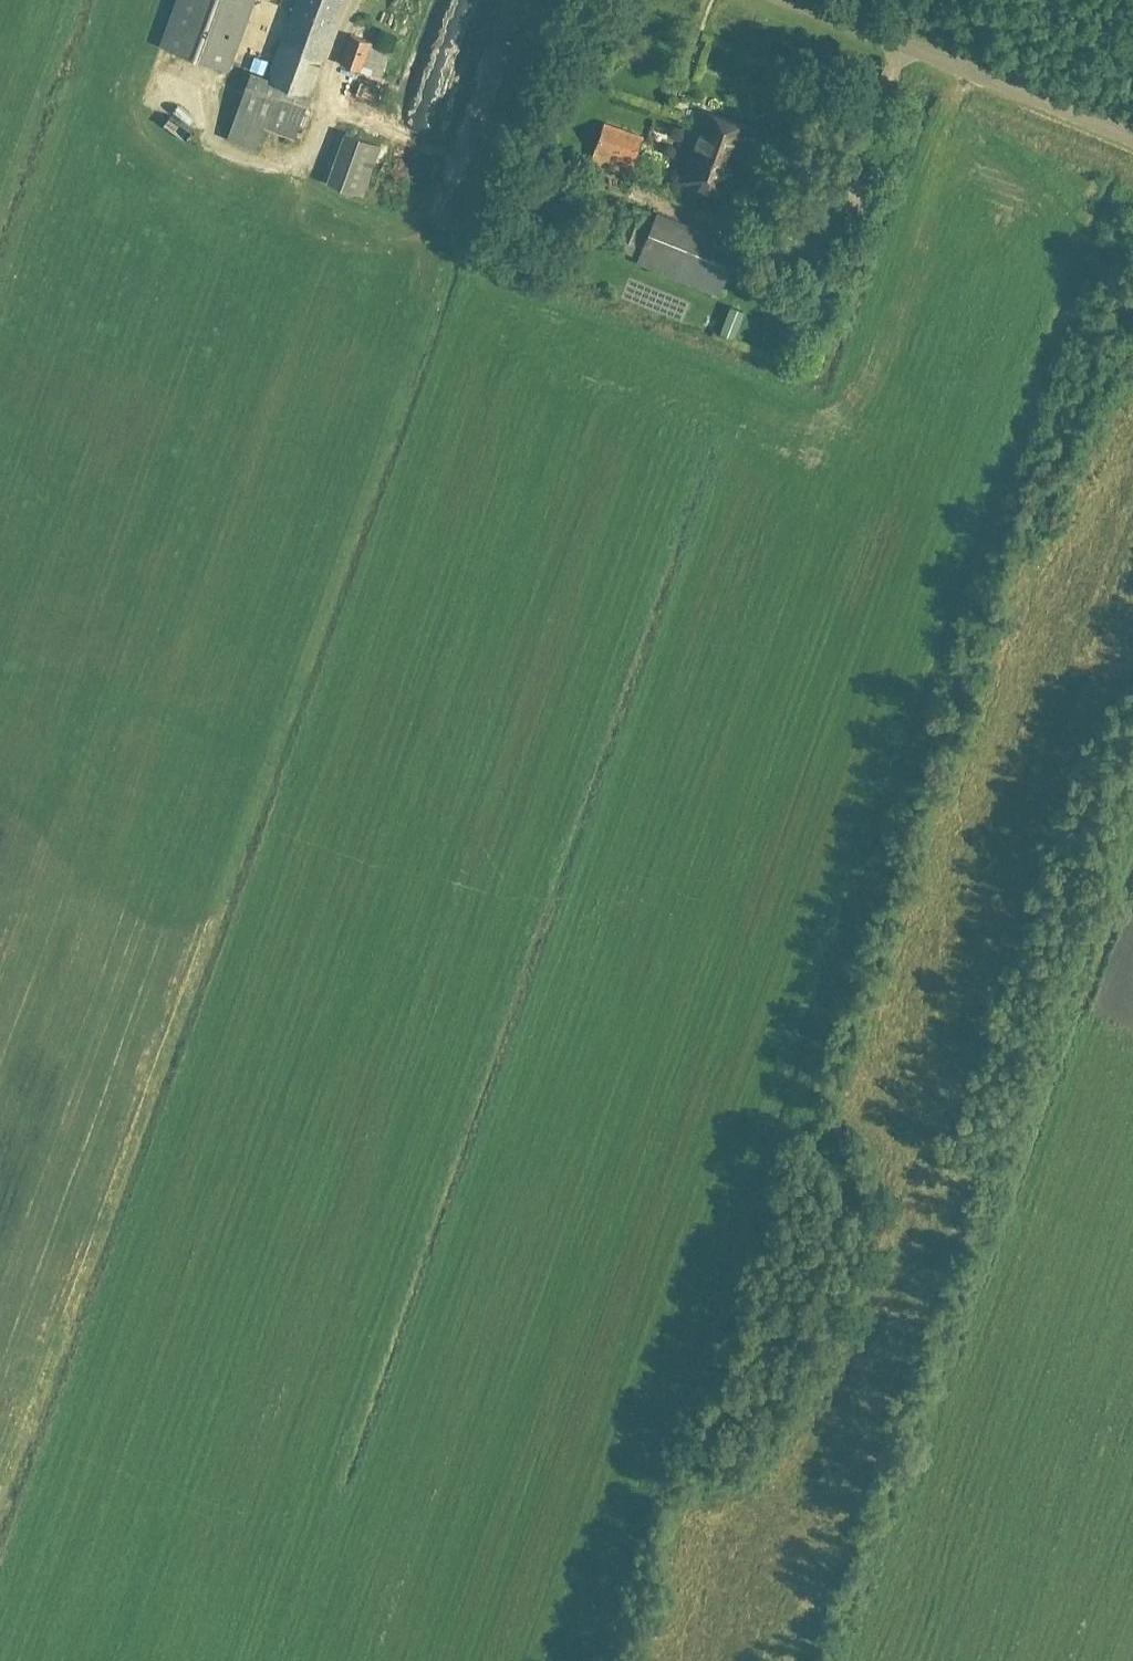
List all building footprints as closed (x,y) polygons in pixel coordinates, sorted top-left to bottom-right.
[(161,46),(229,72),(256,0),(178,0),(161,46)] [(345,2),(339,0),(297,0),(267,82),(251,76),(226,141),(255,152),(264,129),(294,141),(310,99),(309,98),(345,2)] [(389,70),(394,54),(378,48),(379,43),(354,35),(345,63),(368,70),(370,64),(389,70)] [(377,104),(382,91),(361,83),(356,96),(377,104)] [(682,181),(703,189),(725,197),(749,129),(706,113),(682,181)] [(642,140),(604,127),(596,150),(633,163),(642,140)] [(326,186),(327,186),(361,199),(379,149),(345,136),(326,186)] [(650,220),(629,212),(619,239),(639,247),(650,220)] [(669,217),(663,234),(729,259),(735,242),(669,217)] [(722,290),(732,261),(653,233),(643,261),(722,290)]
